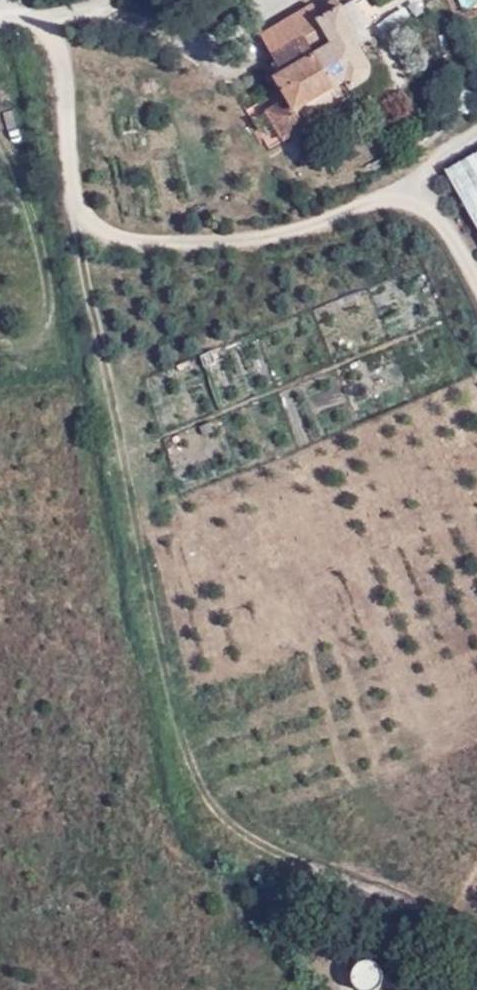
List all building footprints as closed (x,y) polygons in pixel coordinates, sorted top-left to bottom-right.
[(257,32),(281,71),(277,78),(291,97),(267,113),(285,138),(322,121),(315,109),(358,88),(371,82),(374,71),(372,60),(336,0),(315,0),(257,32)] [(444,170),(476,229),(476,151),(444,170)] [(369,960),(363,960),(355,964),(352,972),(351,981),(356,989),(357,989),(378,989),(384,985),(386,975),(383,968),(376,962),(369,960)]
